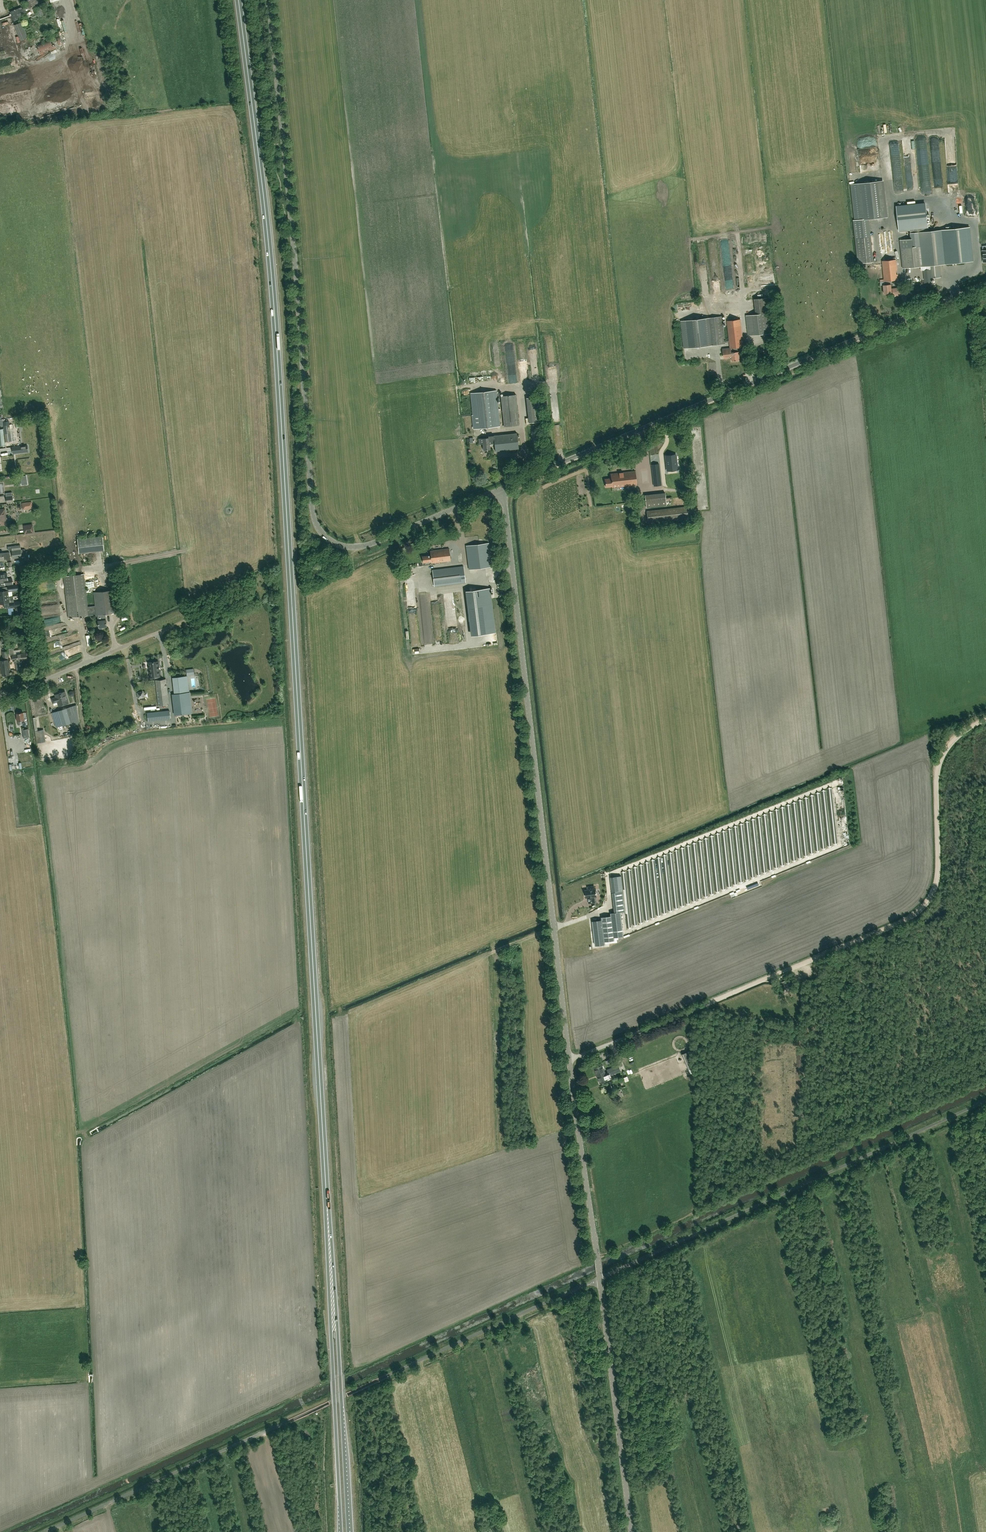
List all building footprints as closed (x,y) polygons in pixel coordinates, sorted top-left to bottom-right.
[(37,3),(36,0),(28,0),(26,1),(30,8),(35,6),(34,4),(37,3)] [(32,18),(38,16),(38,17),(44,15),(40,6),(35,8),(37,13),(31,16),(32,18)] [(18,17),(27,13),(24,8),(19,10),(19,8),(10,12),(14,21),(18,19),(18,17)] [(16,25),(23,41),(31,38),(23,21),(16,25)] [(30,51),(33,58),(59,50),(57,44),(54,44),(53,43),(34,49),(32,42),(26,44),(29,51),(30,51)] [(855,221),(869,219),(888,217),(884,180),(850,184),(854,220),(855,221)] [(910,229),(928,228),(926,204),(897,207),(899,230),(910,229)] [(941,277),(940,265),(948,264),(944,229),(929,231),(910,233),(911,247),(901,248),(903,268),(921,266),(921,270),(924,270),(930,269),(931,278),(941,277)] [(893,291),(892,289),(891,289),(891,284),(889,285),(889,281),(898,280),(897,274),(896,274),(896,270),(897,270),(896,260),(882,261),(885,281),(886,285),(883,285),(884,293),(892,292),(893,291)] [(893,296),(901,295),(901,288),(892,288),(892,289),(893,291),(893,296)] [(773,333),(769,297),(754,299),(756,314),(746,315),(748,336),(773,333)] [(682,321),(685,348),(725,343),(725,342),(730,342),(730,348),(723,349),(724,358),(732,357),(732,361),(740,360),(739,351),(738,351),(738,347),(743,347),(743,340),(741,340),(741,336),(742,336),(740,319),(727,321),(729,340),(725,341),(722,317),(682,321)] [(499,393),(497,393),(496,390),(471,393),(475,429),(500,426),(497,398),(499,398),(499,393)] [(519,425),(516,394),(500,396),(504,426),(519,425)] [(535,397),(528,398),(531,422),(542,421),(541,414),(537,415),(535,397)] [(483,444),(484,450),(490,449),(489,444),(494,443),(495,451),(500,451),(499,449),(503,449),(504,450),(519,448),(517,433),(488,436),(489,437),(479,439),(479,444),(483,444)] [(22,452),(21,446),(12,447),(13,454),(22,452)] [(674,457),(665,458),(667,472),(675,471),(674,457)] [(636,484),(635,471),(623,473),(623,472),(619,473),(611,474),(611,478),(605,479),(606,487),(612,486),(612,487),(636,484)] [(27,509),(33,509),(32,501),(22,503),(22,508),(26,507),(27,509)] [(648,522),(688,518),(687,507),(647,511),(648,522)] [(98,544),(85,546),(85,545),(81,546),(82,554),(105,550),(104,543),(98,544)] [(469,569),(491,566),(488,543),(466,546),(469,569)] [(12,546),(13,551),(12,551),(13,558),(22,557),(24,557),(24,560),(27,560),(26,557),(28,556),(28,554),(27,554),(26,551),(25,549),(21,549),(20,545),(12,546)] [(451,561),(451,560),(449,549),(430,551),(431,555),(422,556),(423,562),(431,561),(432,563),(451,560),(451,561)] [(434,586),(466,582),(464,566),(433,570),(434,586)] [(95,608),(88,609),(84,572),(63,575),(68,617),(96,614),(98,614),(98,620),(99,627),(107,626),(106,619),(103,620),(102,614),(116,612),(113,590),(94,592),(95,608)] [(13,584),(12,578),(7,579),(7,573),(0,573),(0,582),(5,582),(5,585),(13,584)] [(490,588),(465,591),(471,635),(496,632),(490,588)] [(0,597),(0,604),(11,602),(11,607),(21,606),(20,601),(14,602),(13,596),(9,597),(9,596),(0,597)] [(26,647),(26,653),(14,654),(14,648),(9,648),(9,655),(10,655),(11,659),(13,659),(13,661),(16,661),(17,670),(24,669),(23,660),(27,659),(32,659),(31,647),(26,647)] [(8,660),(4,660),(5,666),(1,666),(2,675),(10,675),(9,666),(8,660)] [(158,661),(150,662),(150,667),(149,667),(150,677),(160,676),(158,661)] [(177,713),(178,713),(187,712),(192,711),(189,690),(184,690),(183,677),(173,678),(177,713)] [(166,679),(155,680),(158,705),(169,704),(166,679)] [(59,706),(69,703),(65,691),(55,694),(56,697),(52,698),(53,703),(57,701),(59,706)] [(77,704),(66,708),(71,723),(70,723),(72,727),(79,724),(77,704)] [(56,727),(70,723),(71,723),(66,708),(52,712),(56,727)] [(148,721),(170,719),(170,710),(147,713),(148,721)] [(37,743),(46,742),(44,729),(35,731),(37,743)] [(836,844),(840,844),(836,808),(831,809),(831,811),(826,811),(828,830),(834,829),(836,844)] [(611,877),(612,892),(623,891),(621,875),(611,877)] [(596,889),(594,889),(593,887),(589,887),(589,890),(585,890),(586,897),(589,897),(589,898),(588,898),(589,903),(595,902),(597,902),(597,896),(596,889)] [(623,936),(620,912),(625,911),(623,891),(612,892),(615,912),(611,913),(611,916),(601,917),(602,920),(592,921),(595,945),(605,944),(604,941),(614,940),(613,937),(623,936)] [(789,979),(787,980),(781,982),(784,989),(792,987),(789,979)] [(605,1074),(604,1070),(604,1068),(603,1066),(601,1065),(593,1068),(599,1083),(607,1079),(612,1078),(611,1075),(620,1071),(618,1065),(607,1070),(608,1072),(605,1074)]
